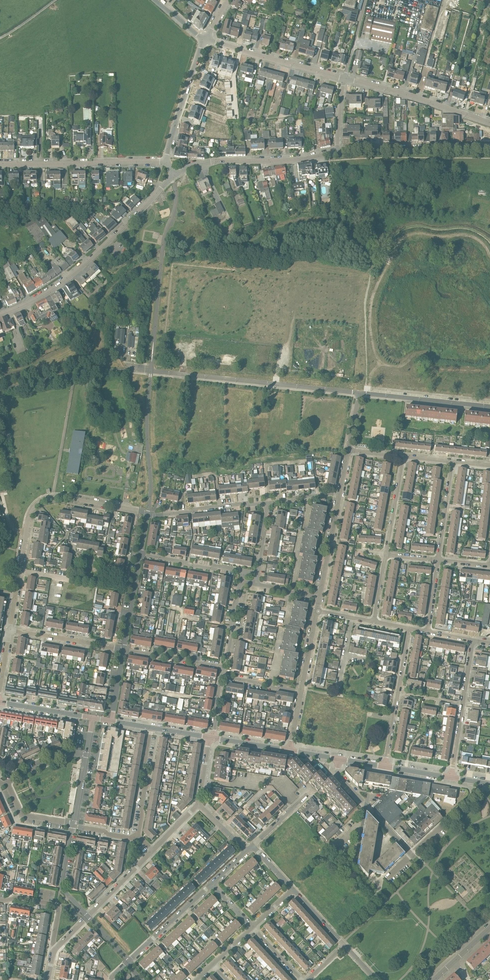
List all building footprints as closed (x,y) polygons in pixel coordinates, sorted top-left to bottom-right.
[(207,5),(214,9),(217,3),(211,0),(210,0),(207,5)] [(242,4),(235,0),(231,6),(237,10),(239,7),(240,7),(242,4)] [(358,13),(359,11),(355,10),(357,0),(345,0),(343,10),(352,12),(358,13)] [(200,9),(189,1),(188,3),(193,7),(191,9),(193,11),(191,16),(188,20),(199,30),(203,30),(209,19),(210,17),(200,9)] [(214,9),(207,5),(205,3),(203,5),(202,5),(200,9),(210,17),(214,9)] [(421,29),(432,32),(439,9),(427,6),(421,29)] [(351,22),(355,23),(356,22),(358,13),(352,12),(349,22),(351,22)] [(396,24),(368,18),(365,33),(372,35),(371,39),(392,44),(396,24)] [(232,29),(234,23),(226,21),(223,35),(228,36),(228,35),(231,36),(231,37),(233,29),(232,29)] [(237,38),(241,25),(240,25),(234,23),(232,29),(233,29),(231,37),(237,38)] [(298,31),(295,42),(298,43),(299,37),(303,38),(306,26),(303,25),(301,32),(298,31)] [(252,33),(251,41),(257,42),(259,34),(261,35),(263,30),(263,28),(260,27),(259,32),(253,30),(252,33)] [(251,41),(252,33),(248,32),(249,29),(246,28),(244,40),(250,42),(251,41)] [(269,46),(271,35),(267,34),(268,33),(265,32),(262,45),(269,46)] [(312,35),(312,33),(310,33),(309,33),(310,37),(308,43),(302,41),(300,46),(298,54),(306,56),(312,35)] [(306,56),(313,58),(316,48),(312,47),(315,36),(312,35),(306,56)] [(286,51),(288,43),(282,41),(280,49),(286,51)] [(289,41),(288,43),(286,51),(293,52),(295,44),(294,44),(295,42),(289,41)] [(327,61),(330,52),(326,51),(326,49),(323,48),(320,60),(327,61)] [(423,66),(427,50),(420,49),(416,64),(423,66)] [(361,61),(363,52),(358,50),(355,60),(361,61)] [(337,64),(339,57),(336,56),(336,54),(334,53),(333,56),(331,62),(337,64)] [(339,57),(337,64),(338,64),(337,64),(344,66),(346,58),(347,54),(340,53),(339,57)] [(220,59),(213,57),(208,67),(217,70),(220,59)] [(226,72),(229,61),(223,60),(222,65),(219,64),(217,70),(217,71),(220,72),(220,70),(226,72)] [(232,74),(235,63),(229,61),(226,72),(232,74)] [(367,77),(370,65),(360,62),(358,69),(362,70),(360,75),(367,77)] [(243,73),(246,73),(248,66),(242,65),(239,76),(242,76),(243,73)] [(248,66),(246,73),(247,74),(245,78),(253,80),(254,75),(252,75),(254,68),(248,66)] [(264,82),(265,78),(267,71),(261,70),(258,80),(264,82)] [(395,79),(397,72),(389,70),(387,77),(395,79)] [(416,85),(419,74),(415,73),(416,71),(413,70),(409,83),(416,85)] [(404,74),(397,72),(395,79),(402,81),(404,74)] [(273,73),(270,84),(269,90),(271,90),(272,84),(273,80),(277,81),(279,74),(273,73)] [(424,88),(431,89),(434,82),(430,81),(432,73),(428,73),(424,88)] [(279,74),(277,81),(280,82),(279,86),(282,87),(281,88),(284,88),(285,83),(283,83),(285,76),(279,74)] [(434,82),(431,89),(438,91),(442,76),(440,75),(438,83),(434,82)] [(463,81),(458,99),(463,101),(467,92),(463,90),(464,87),(465,88),(468,76),(465,75),(463,81)] [(205,76),(202,81),(212,86),(215,80),(205,76)] [(442,76),(438,91),(445,93),(447,85),(443,84),(445,77),(442,76)] [(292,85),(296,86),(298,79),(291,78),(290,84),(289,89),(291,89),(292,85)] [(458,99),(463,81),(460,80),(458,89),(455,88),(452,97),(458,99)] [(212,86),(202,81),(199,87),(209,92),(212,86)] [(303,81),(300,92),(303,92),(304,88),(307,89),(309,82),(303,81)] [(323,93),(326,94),(328,87),(322,86),(320,93),(317,92),(315,98),(318,99),(319,97),(322,97),(323,93)] [(206,100),(208,94),(197,91),(195,97),(206,100)] [(477,104),(480,93),(473,91),(470,102),(477,104)] [(483,106),(485,98),(486,94),(480,92),(480,93),(477,104),(483,106)] [(349,105),(355,105),(355,95),(352,95),(352,94),(346,94),(346,100),(346,107),(349,107),(349,105)] [(359,95),(355,95),(355,105),(361,105),(361,101),(364,101),(364,94),(359,94),(359,95)] [(206,100),(195,97),(193,103),(204,106),(206,100)] [(374,109),(374,99),(371,100),(371,98),(365,98),(365,106),(367,106),(367,109),(374,109)] [(374,99),(374,109),(374,113),(377,113),(377,109),(380,109),(380,105),(383,105),(383,98),(377,98),(377,99),(374,99)] [(324,111),(324,114),(334,114),(334,109),(333,106),(324,108),(324,110),(324,111)] [(201,116),(203,110),(192,107),(190,113),(201,116)] [(325,119),(324,114),(324,111),(322,111),(316,112),(313,112),(314,121),(325,119)] [(394,143),(395,131),(387,131),(387,124),(388,124),(388,117),(388,112),(383,112),(383,117),(383,130),(383,138),(383,143),(394,143)] [(201,116),(190,113),(188,119),(194,120),(193,123),(199,125),(200,122),(199,122),(201,116)] [(453,125),(453,115),(441,115),(442,143),(448,143),(448,134),(445,134),(445,130),(449,130),(449,134),(453,134),(453,125)] [(86,146),(91,146),(91,124),(88,124),(88,130),(86,130),(86,133),(84,133),(78,133),(78,132),(74,132),(74,143),(76,143),(76,148),(84,148),(84,145),(86,145),(86,146)] [(190,135),(192,136),(193,134),(190,134),(191,131),(190,131),(191,127),(182,124),(179,134),(185,135),(185,134),(190,135)] [(354,127),(348,127),(348,124),(344,124),(344,129),(344,131),(343,131),(343,138),(348,138),(348,136),(350,136),(350,137),(350,136),(354,136),(354,127)] [(363,131),(363,125),(360,125),(360,127),(356,127),(356,125),(354,125),(354,127),(354,136),(357,136),(357,137),(358,137),(358,136),(360,136),(360,138),(363,138),(363,131)] [(412,135),(406,135),(406,143),(418,143),(418,127),(418,125),(413,125),(413,129),(415,129),(415,134),(412,134),(412,135)] [(457,130),(457,125),(453,125),(453,134),(453,139),(453,141),(452,141),(452,142),(457,142),(457,143),(463,143),(463,134),(465,134),(465,130),(457,130)] [(285,131),(285,138),(288,138),(288,149),(295,148),(294,140),(294,136),(288,136),(287,127),(285,127),(285,131)] [(365,131),(363,131),(363,138),(366,138),(366,136),(371,136),(371,127),(365,127),(365,131)] [(383,130),(378,130),(378,127),(371,127),(371,136),(377,136),(377,138),(383,138),(383,130)] [(430,142),(430,133),(424,133),(424,130),(421,130),(421,127),(418,127),(418,143),(424,143),(424,142),(430,142)] [(244,141),(248,140),(251,140),(251,142),(251,150),(258,150),(257,139),(250,139),(250,132),(250,131),(247,131),(247,128),(242,128),(244,141)] [(56,138),(56,136),(55,134),(52,133),(52,131),(49,131),(49,137),(49,138),(50,139),(50,140),(51,140),(52,140),(52,148),(59,148),(59,138),(56,138)] [(294,136),(294,140),(295,148),(301,148),(301,147),(304,147),(304,137),(303,133),(300,134),(300,135),(294,136)] [(104,148),(104,146),(112,146),(112,138),(111,138),(111,135),(100,135),(100,148),(104,148)] [(21,148),(27,148),(27,137),(21,137),(21,139),(17,139),(17,147),(21,147),(21,148)] [(27,137),(27,148),(34,148),(34,147),(37,147),(37,139),(35,139),(35,137),(27,137)] [(189,143),(178,141),(176,149),(182,150),(182,146),(185,147),(189,147),(189,146),(187,146),(187,145),(194,146),(194,144),(189,143)] [(236,156),(236,151),(235,151),(234,151),(234,148),(234,142),(231,142),(231,148),(229,148),(219,148),(219,153),(223,153),(226,153),(226,156),(236,156)] [(311,143),(309,143),(305,144),(305,148),(306,152),(314,150),(313,146),(312,147),(311,143)] [(182,150),(176,149),(175,156),(180,158),(181,153),(183,154),(183,150),(185,151),(185,147),(182,146),(182,150)] [(185,147),(185,151),(183,150),(183,154),(181,153),(180,158),(187,158),(188,153),(187,153),(187,150),(188,150),(189,147),(185,147)] [(188,158),(197,159),(198,147),(194,147),(194,149),(192,149),(192,152),(190,152),(190,153),(189,153),(188,158)] [(198,147),(197,159),(205,159),(205,155),(205,148),(198,147)] [(236,151),(236,156),(245,156),(245,147),(235,147),(235,151),(236,151)] [(316,179),(315,171),(312,172),(311,163),(305,164),(307,180),(316,179)] [(307,180),(305,164),(297,165),(299,181),(307,180)] [(328,175),(327,164),(317,165),(318,171),(315,171),(316,179),(325,178),(326,178),(327,177),(328,176),(328,175)] [(275,179),(277,186),(279,186),(278,182),(281,181),(283,180),(280,166),(273,168),(275,177),(275,179)] [(107,169),(107,168),(106,168),(106,189),(110,189),(110,187),(119,186),(118,173),(110,173),(110,168),(107,169)] [(240,186),(237,179),(236,177),(236,168),(229,169),(230,177),(233,177),(234,180),(236,187),(240,186)] [(240,178),(237,179),(240,186),(243,185),(241,181),(247,181),(247,168),(240,168),(240,178)] [(9,183),(13,183),(13,180),(19,180),(19,172),(13,172),(13,173),(9,173),(9,183)] [(147,181),(148,175),(139,172),(136,181),(141,183),(142,179),(147,181)] [(124,188),(128,188),(128,183),(132,183),(132,173),(126,173),(126,183),(124,183),(124,188)] [(211,188),(206,178),(201,180),(197,182),(202,192),(211,188)] [(266,197),(265,192),(264,186),(268,185),(267,181),(258,183),(259,189),(260,189),(261,193),(262,194),(263,198),(266,197)] [(130,201),(135,206),(140,202),(134,197),(130,201)] [(135,206),(130,201),(126,205),(131,210),(135,206)] [(214,205),(216,209),(219,214),(224,212),(219,202),(214,205)] [(114,210),(123,219),(127,214),(121,207),(120,208),(118,206),(114,210)] [(123,219),(114,210),(110,213),(112,216),(112,217),(118,223),(123,219)] [(72,218),(79,226),(84,232),(86,230),(75,216),(73,213),(70,215),(72,218)] [(44,218),(36,222),(35,222),(47,238),(50,243),(54,249),(67,239),(54,225),(51,228),(44,218)] [(73,232),(79,226),(72,218),(66,223),(73,232)] [(109,233),(117,226),(111,218),(103,225),(106,229),(109,233)] [(90,227),(101,239),(106,235),(101,229),(99,231),(93,224),(90,226),(90,227)] [(101,239),(90,227),(88,229),(91,233),(89,234),(97,243),(101,239)] [(84,244),(89,250),(93,246),(88,240),(86,242),(77,230),(74,233),(80,240),(82,242),(84,244)] [(50,243),(47,238),(38,244),(41,249),(50,243)] [(89,250),(84,244),(79,248),(84,254),(89,250)] [(70,266),(79,258),(72,250),(70,251),(69,250),(65,254),(67,257),(64,260),(70,266)] [(50,274),(47,276),(50,281),(57,276),(69,267),(60,256),(56,259),(49,264),(54,270),(49,273),(50,274)] [(4,271),(9,267),(15,264),(12,259),(1,265),(4,271)] [(15,264),(9,267),(13,274),(19,271),(15,264)] [(88,268),(94,274),(99,270),(93,264),(88,268)] [(9,267),(4,271),(3,271),(6,277),(6,279),(8,283),(16,279),(13,274),(9,267)] [(84,272),(90,279),(94,274),(88,268),(84,272)] [(79,276),(85,283),(90,279),(84,272),(79,276)] [(28,294),(37,289),(32,281),(30,279),(27,280),(23,273),(17,276),(28,294)] [(38,277),(43,285),(50,281),(47,276),(44,273),(38,277)] [(85,283),(79,276),(75,281),(81,287),(85,283)] [(32,281),(37,289),(43,285),(38,277),(32,281)] [(74,298),(74,299),(79,296),(71,283),(66,287),(63,289),(70,301),(74,298)] [(16,302),(13,293),(11,290),(9,291),(11,295),(8,297),(9,299),(5,300),(6,302),(8,307),(17,303),(16,302)] [(13,293),(16,302),(20,299),(21,299),(24,298),(20,291),(16,293),(16,292),(13,293)] [(58,292),(54,294),(58,301),(59,302),(63,300),(58,292)] [(50,297),(55,306),(59,303),(59,302),(58,301),(54,294),(50,297)] [(45,300),(54,313),(58,310),(55,307),(55,306),(50,297),(45,300)] [(54,313),(45,300),(36,305),(38,309),(37,310),(36,311),(36,312),(36,313),(36,314),(35,315),(34,314),(33,314),(32,314),(31,315),(31,316),(31,317),(33,322),(34,323),(35,323),(36,323),(37,322),(38,321),(39,320),(40,319),(40,320),(42,320),(43,320),(47,318),(49,319),(52,324),(53,323),(56,328),(61,326),(57,321),(58,320),(56,315),(55,316),(54,313)] [(20,327),(26,325),(24,322),(20,313),(14,316),(20,327)] [(3,333),(11,330),(11,328),(14,327),(12,320),(8,321),(6,318),(0,320),(0,324),(3,333)] [(123,345),(124,336),(125,331),(121,330),(116,330),(115,340),(119,340),(119,346),(123,345)] [(137,349),(138,338),(132,337),(132,335),(129,335),(128,348),(137,349)] [(20,360),(31,356),(29,350),(18,354),(20,360)] [(422,420),(423,409),(416,409),(417,408),(413,408),(406,408),(405,418),(422,420)] [(430,410),(423,409),(422,420),(439,422),(440,411),(433,411),(433,410),(430,409),(430,410)] [(440,411),(439,422),(456,424),(457,413),(450,412),(447,411),(447,412),(440,411)] [(481,426),(482,416),(475,415),(475,414),(472,414),(472,415),(465,414),(464,425),(481,426)] [(482,416),(481,426),(489,427),(489,416),(482,416)] [(66,473),(78,475),(85,433),(74,431),(66,473)] [(337,480),(328,479),(327,484),(326,484),(325,487),(329,487),(330,485),(332,485),(332,487),(335,488),(335,486),(337,480)] [(310,519),(325,522),(327,509),(313,506),(310,519)] [(65,521),(66,512),(61,511),(60,516),(57,516),(57,519),(65,521)] [(38,522),(42,522),(46,523),(47,523),(48,515),(44,514),(44,517),(39,516),(38,522)] [(325,522),(310,519),(308,531),(319,534),(322,534),(325,522)] [(319,534),(308,531),(304,530),(302,543),(317,545),(319,534)] [(257,539),(249,538),(248,544),(246,544),(245,546),(250,547),(250,544),(253,545),(253,546),(255,547),(255,545),(256,545),(257,539)] [(314,558),(317,545),(302,543),(299,556),(303,556),(314,558)] [(61,545),(60,553),(68,554),(69,549),(64,548),(65,546),(61,545)] [(277,552),(269,551),(268,556),(273,557),(273,560),(274,560),(277,560),(278,558),(276,557),(277,552)] [(301,569),(315,572),(318,559),(314,558),(303,556),(301,569)] [(354,564),(361,566),(363,560),(356,558),(354,564)] [(363,560),(361,566),(368,568),(370,562),(363,560)] [(370,562),(368,568),(375,570),(377,564),(370,562)] [(315,572),(301,569),(298,581),(313,584),(315,572)] [(280,576),(278,584),(284,585),(284,584),(288,584),(289,580),(290,576),(285,576),(285,577),(280,576)] [(95,593),(96,588),(70,583),(69,589),(86,592),(86,595),(92,596),(93,593),(95,593)] [(349,610),(351,603),(344,602),(343,609),(349,610)] [(291,615),(306,618),(308,606),(294,603),(291,615)] [(358,605),(351,603),(349,610),(356,611),(358,605)] [(306,618),(291,615),(289,628),(292,629),(300,630),(303,631),(306,618)] [(164,647),(166,637),(163,637),(164,632),(166,632),(168,620),(164,619),(163,623),(159,646),(161,646),(161,647),(163,648),(163,647),(164,647)] [(199,621),(198,621),(197,622),(196,628),(199,628),(199,630),(201,630),(202,629),(203,629),(204,622),(199,621)] [(159,646),(163,623),(161,623),(160,632),(159,636),(156,635),(154,645),(155,645),(155,646),(158,647),(158,646),(159,646)] [(283,640),(297,642),(300,630),(292,629),(289,628),(285,627),(283,640)] [(184,637),(186,631),(183,631),(183,633),(181,633),(180,638),(179,638),(177,649),(178,649),(178,650),(180,651),(180,650),(182,650),(184,637)] [(201,652),(201,650),(202,648),(202,645),(198,645),(199,642),(196,642),(196,639),(194,639),(192,652),(194,652),(193,653),(196,653),(196,652),(197,652),(201,652)] [(281,652),(284,653),(295,655),(297,642),(283,640),(281,652)] [(477,661),(486,662),(487,657),(489,657),(489,654),(481,652),(480,656),(480,657),(477,656),(477,661)] [(295,655),(284,653),(282,665),(296,668),(299,655),(295,655)] [(384,666),(386,667),(396,669),(397,663),(394,663),(395,659),(390,659),(384,658),(384,661),(385,661),(384,666)] [(478,671),(487,672),(488,668),(486,668),(486,662),(477,661),(476,665),(479,666),(479,667),(478,667),(479,667),(478,671)] [(296,668),(282,665),(279,678),(294,681),(296,668)] [(381,675),(392,677),(392,674),(395,674),(396,669),(386,667),(385,672),(382,672),(381,675)] [(453,683),(460,684),(461,677),(456,676),(457,669),(451,669),(450,675),(454,676),(453,683)] [(474,679),(484,681),(485,675),(487,675),(487,672),(478,671),(478,674),(477,674),(478,674),(477,675),(474,675),(474,679)] [(383,684),(393,685),(394,680),(391,679),(392,677),(381,675),(381,678),(384,678),(383,684)] [(321,679),(313,677),(312,683),(315,684),(315,685),(320,686),(321,679)] [(484,681),(474,679),(473,684),(476,684),(476,685),(476,686),(475,689),(484,690),(485,687),(483,687),(484,681)] [(425,684),(407,680),(406,689),(420,692),(421,689),(424,690),(425,684)] [(460,684),(453,683),(452,690),(451,689),(450,693),(453,693),(454,690),(459,691),(460,684)] [(375,691),(386,693),(387,690),(392,691),(393,685),(383,684),(382,689),(376,688),(375,691)] [(83,709),(85,696),(86,696),(87,696),(89,686),(81,685),(78,698),(77,706),(77,708),(83,709)] [(484,690),(475,689),(475,692),(475,693),(475,694),(472,693),(471,698),(481,699),(482,694),(484,694),(484,690)] [(377,700),(386,702),(387,696),(386,696),(386,693),(375,691),(374,694),(378,695),(377,700)] [(97,702),(95,702),(96,699),(95,699),(96,695),(91,695),(91,699),(90,701),(89,710),(96,711),(97,702)] [(95,702),(97,702),(96,711),(102,712),(104,712),(106,697),(96,695),(95,699),(96,699),(95,702)] [(416,703),(417,700),(408,698),(408,702),(404,701),(403,708),(411,710),(412,702),(416,703)] [(481,699),(471,698),(470,702),(473,703),(473,704),(472,707),(481,709),(482,705),(480,705),(481,699)] [(233,708),(234,702),(230,701),(226,701),(224,700),(223,708),(236,710),(236,708),(233,708)] [(140,701),(139,701),(138,706),(133,705),(131,716),(139,718),(141,706),(142,702),(140,701)] [(131,716),(133,705),(120,703),(119,713),(118,714),(120,715),(131,716)] [(159,705),(156,721),(162,722),(163,712),(165,712),(166,707),(159,705)] [(446,712),(445,716),(455,717),(456,711),(450,710),(451,706),(445,706),(444,712),(446,712)] [(481,709),(472,707),(472,711),(472,712),(469,712),(468,716),(478,718),(479,712),(481,712),(481,709)] [(275,715),(275,717),(277,717),(290,719),(290,714),(291,711),(289,711),(285,710),(281,710),(281,709),(279,715),(275,714),(275,715)] [(11,721),(12,714),(6,713),(4,728),(6,728),(8,721),(11,721)] [(478,718),(468,716),(467,720),(470,721),(470,722),(470,726),(478,727),(480,727),(481,722),(477,721),(478,718)] [(73,743),(76,725),(69,724),(69,723),(65,723),(65,721),(60,720),(57,735),(60,736),(65,746),(72,742),(73,743)] [(283,723),(278,722),(277,727),(278,727),(275,740),(280,741),(282,728),(283,728),(283,723)] [(415,730),(415,727),(406,725),(400,724),(398,731),(405,732),(405,729),(410,730),(410,729),(415,730)] [(478,727),(470,726),(469,729),(469,730),(466,730),(465,734),(475,736),(476,730),(478,731),(478,727)] [(104,736),(98,771),(117,774),(125,731),(116,730),(112,729),(108,729),(107,737),(104,736)] [(475,736),(465,734),(464,739),(468,739),(467,740),(467,741),(467,744),(476,746),(476,742),(474,742),(475,736)] [(54,736),(52,738),(57,749),(62,747),(58,740),(56,741),(54,736)] [(45,743),(43,744),(47,754),(52,752),(49,744),(47,745),(45,743)] [(34,744),(33,744),(32,745),(31,745),(36,755),(41,753),(37,745),(36,746),(35,744),(34,745),(34,744)] [(26,748),(23,749),(27,759),(32,757),(28,750),(27,750),(26,748)] [(247,767),(249,754),(249,752),(236,750),(236,753),(232,752),(231,756),(232,756),(231,761),(235,761),(235,760),(238,760),(237,765),(247,767)] [(230,769),(231,761),(232,756),(231,756),(228,755),(228,754),(221,753),(220,760),(216,759),(215,767),(216,768),(229,770),(230,769)] [(259,771),(259,769),(261,756),(249,754),(247,767),(246,768),(259,771)] [(262,754),(261,756),(259,769),(272,771),(274,756),(262,754)] [(20,755),(16,757),(20,767),(24,765),(20,755)] [(286,766),(288,766),(294,761),(292,759),(287,758),(274,756),(272,771),(281,772),(282,771),(285,771),(286,766)] [(462,764),(471,765),(473,758),(461,756),(461,761),(462,761),(462,764)] [(20,767),(16,757),(11,759),(16,769),(20,767)] [(473,758),(471,765),(478,766),(478,767),(481,768),(482,759),(473,758)] [(294,761),(288,766),(291,769),(287,772),(294,779),(297,776),(297,775),(305,768),(296,759),(294,761)] [(481,768),(484,768),(484,767),(486,768),(489,768),(489,761),(482,759),(481,768)] [(330,798),(339,789),(341,787),(332,778),(328,781),(325,777),(327,774),(327,772),(322,766),(320,767),(319,765),(316,765),(313,768),(315,770),(313,771),(308,765),(305,768),(297,775),(297,776),(306,785),(309,782),(317,791),(321,788),(329,797),(330,798)] [(231,769),(230,769),(229,770),(216,768),(214,780),(229,782),(231,769)] [(362,784),(365,773),(347,770),(346,771),(345,771),(345,772),(345,773),(345,774),(346,774),(358,787),(359,786),(360,786),(362,787),(362,784)] [(399,779),(391,778),(389,789),(389,790),(372,806),(374,808),(376,810),(397,791),(399,779)] [(407,780),(399,779),(397,791),(376,810),(380,815),(387,809),(394,803),(405,793),(407,780)] [(413,794),(415,782),(407,780),(405,793),(413,794)] [(423,783),(415,782),(413,794),(420,796),(423,783)] [(428,797),(431,784),(423,783),(420,796),(413,802),(417,807),(420,804),(428,797)] [(431,784),(428,797),(432,801),(433,794),(447,796),(447,799),(456,800),(457,791),(449,789),(449,787),(431,784)] [(220,799),(221,790),(214,789),(213,793),(212,793),(211,797),(219,798),(220,799)] [(356,807),(339,789),(330,798),(329,797),(328,799),(345,817),(356,807)] [(221,790),(220,799),(219,798),(218,800),(222,804),(229,798),(224,793),(222,793),(223,790),(221,790)] [(182,801),(187,806),(192,800),(193,798),(186,797),(185,797),(182,801)] [(278,800),(274,804),(280,810),(284,806),(278,800)] [(187,806),(182,801),(176,807),(181,812),(187,806)] [(309,806),(315,812),(319,809),(318,807),(321,805),(316,801),(314,803),(314,802),(309,806)] [(226,812),(232,806),(227,802),(222,808),(226,812)] [(394,803),(380,815),(384,820),(398,808),(394,803)] [(280,810),(274,804),(270,808),(276,814),(280,810)] [(419,810),(435,826),(443,819),(438,814),(439,813),(431,804),(426,810),(420,804),(417,807),(419,810)] [(237,811),(232,806),(226,812),(231,817),(237,811)] [(305,810),(311,816),(315,812),(309,806),(305,810)] [(276,814),(270,808),(266,811),(272,817),(276,814)] [(402,813),(398,808),(395,811),(385,820),(389,825),(401,814),(402,813)] [(311,816),(305,810),(301,814),(302,814),(300,816),(304,821),(306,819),(307,820),(311,816)] [(414,814),(430,831),(435,826),(419,810),(414,814)] [(272,817),(266,811),(262,815),(268,821),(272,817)] [(174,822),(176,820),(180,816),(176,812),(172,816),(173,817),(171,819),(172,820),(174,822)] [(268,821),(262,815),(260,813),(257,816),(256,815),(254,816),(256,818),(255,819),(259,824),(261,822),(264,825),(268,821)] [(367,813),(358,867),(358,866),(368,877),(369,877),(368,877),(369,872),(383,874),(384,874),(405,854),(396,844),(395,844),(397,846),(373,868),(370,867),(377,825),(378,826),(379,826),(367,813)] [(324,819),(327,824),(335,819),(332,814),(324,819)] [(404,817),(401,814),(389,825),(393,829),(405,819),(404,817)] [(413,822),(425,835),(430,831),(414,814),(410,818),(413,822)] [(236,826),(242,820),(238,816),(232,822),(236,826)] [(9,822),(7,817),(0,820),(0,826),(9,822)] [(240,830),(246,824),(242,820),(236,826),(240,830)] [(0,826),(0,830),(1,831),(2,830),(11,826),(9,822),(0,826)] [(144,833),(152,830),(153,823),(146,822),(144,833)] [(255,831),(257,829),(249,822),(247,824),(255,831)] [(341,827),(336,822),(334,824),(333,823),(329,827),(335,834),(339,830),(338,829),(341,827)] [(425,835),(413,822),(410,824),(413,827),(413,826),(415,828),(417,830),(414,832),(415,834),(421,840),(425,835)] [(200,836),(202,838),(205,842),(209,837),(196,824),(192,828),(200,836)] [(244,834),(250,828),(246,824),(240,830),(244,834)] [(335,834),(329,827),(325,831),(331,837),(335,834)] [(421,840),(415,834),(409,839),(404,834),(403,832),(404,831),(399,827),(395,831),(411,848),(421,840)] [(200,836),(192,828),(188,832),(193,837),(196,840),(200,836)] [(254,832),(250,828),(244,834),(248,838),(254,832)] [(26,842),(25,849),(25,852),(24,853),(27,854),(28,849),(30,850),(31,841),(33,831),(28,830),(26,842)] [(157,835),(152,830),(144,833),(152,840),(157,835)] [(331,837),(325,831),(321,835),(322,836),(320,838),(324,843),(326,840),(327,841),(331,837)] [(193,837),(188,832),(184,837),(189,842),(193,837)] [(189,842),(184,837),(180,841),(181,842),(178,844),(185,851),(186,852),(192,845),(189,842)] [(185,851),(178,844),(176,847),(175,846),(171,850),(178,857),(185,851)] [(220,854),(226,860),(235,852),(230,847),(228,849),(227,847),(220,854)] [(178,857),(171,850),(166,854),(174,862),(178,857)] [(212,863),(217,869),(226,860),(220,854),(213,860),(214,862),(212,863)] [(252,858),(247,863),(253,869),(258,864),(252,858)] [(209,877),(217,869),(212,863),(210,865),(209,864),(202,870),(209,877)] [(253,869),(247,863),(243,867),(248,873),(253,869)] [(94,874),(103,883),(107,886),(113,881),(121,874),(114,871),(112,872),(111,871),(104,864),(94,874)] [(122,866),(115,865),(114,871),(121,874),(122,866)] [(150,872),(157,879),(158,880),(160,878),(161,879),(161,878),(163,881),(161,883),(163,885),(169,878),(165,874),(163,876),(154,867),(150,872)] [(248,873),(243,867),(238,871),(244,877),(248,873)] [(209,877),(202,870),(195,877),(196,878),(194,880),(199,886),(209,877)] [(244,877),(238,871),(234,876),(239,881),(244,877)] [(157,879),(150,872),(146,876),(148,878),(145,881),(150,887),(157,879)] [(239,881),(234,876),(229,880),(235,886),(239,881)] [(235,886),(229,880),(224,884),(230,890),(235,886)] [(97,883),(95,884),(103,892),(106,888),(101,883),(99,885),(97,883)] [(138,883),(134,887),(141,894),(145,890),(151,895),(154,892),(146,884),(143,887),(138,883)] [(276,883),(271,888),(276,894),(281,889),(276,883)] [(103,892),(95,884),(93,886),(95,888),(94,890),(99,895),(103,892)] [(180,891),(181,892),(182,892),(187,898),(196,889),(190,884),(188,886),(187,885),(180,891)] [(141,894),(134,887),(130,891),(135,896),(137,898),(141,894)] [(276,894),(271,888),(266,892),(272,898),(276,894)] [(99,895),(94,890),(91,893),(96,898),(99,895)] [(135,896),(130,891),(126,895),(131,900),(135,896)] [(178,906),(187,898),(182,892),(181,892),(179,894),(178,893),(171,899),(178,906)] [(272,898),(266,892),(262,896),(267,902),(272,898)] [(96,898),(91,893),(87,897),(93,902),(96,898)] [(133,902),(131,900),(126,895),(122,899),(129,907),(133,902)] [(208,900),(213,906),(218,902),(212,896),(208,900)] [(267,902),(262,896),(257,900),(263,906),(267,902)] [(164,909),(169,914),(178,906),(171,899),(164,906),(165,907),(164,909)] [(288,904),(293,909),(298,904),(294,899),(288,904)] [(203,904),(209,910),(213,906),(208,900),(203,904)] [(263,906),(257,900),(252,905),(258,911),(263,906)] [(199,909),(204,915),(209,910),(203,904),(199,909)] [(298,904),(293,909),(297,914),(302,908),(298,904)] [(14,919),(16,907),(8,905),(7,912),(10,913),(9,918),(12,918),(14,919)] [(258,911),(252,905),(248,909),(253,915),(258,911)] [(115,907),(111,911),(118,918),(122,913),(115,907)] [(302,908),(297,914),(301,918),(306,913),(302,908)] [(160,910),(154,916),(160,923),(169,914),(164,909),(162,911),(160,910)] [(204,915),(199,909),(194,913),(199,919),(204,915)] [(118,918),(111,911),(107,915),(112,920),(113,919),(116,922),(119,919),(118,918)] [(41,917),(41,920),(48,921),(49,915),(37,913),(36,916),(40,917),(41,917)] [(306,913),(301,918),(305,923),(311,917),(306,913)] [(160,923),(154,916),(146,923),(148,924),(146,926),(151,931),(160,923)] [(185,921),(190,927),(195,923),(190,917),(185,921)] [(311,917),(305,923),(309,927),(315,922),(311,917)] [(48,921),(41,920),(40,924),(39,924),(38,927),(47,928),(48,921)] [(180,925),(186,931),(190,927),(185,921),(180,925)] [(236,921),(231,925),(236,931),(241,926),(236,921)] [(264,927),(268,932),(274,927),(269,922),(264,927)] [(315,922),(309,927),(313,931),(319,926),(315,922)] [(176,930),(181,936),(186,931),(180,925),(176,930)] [(236,931),(231,925),(226,929),(232,935),(236,931)] [(319,926),(313,931),(317,936),(323,931),(319,926)] [(274,927),(268,932),(272,936),(278,931),(274,927)] [(232,935),(226,929),(222,934),(227,940),(232,935)] [(171,934),(177,940),(181,936),(176,930),(171,934)] [(278,931),(272,936),(276,941),(282,936),(278,931)] [(323,931),(317,936),(321,940),(327,935),(323,931)] [(90,932),(86,936),(91,941),(95,937),(90,932)] [(166,938),(172,944),(177,940),(171,934),(166,938)] [(227,940),(222,934),(217,938),(222,944),(227,940)] [(36,942),(37,942),(45,943),(46,936),(38,935),(38,939),(36,938),(36,942)] [(327,935),(321,940),(325,945),(331,940),(327,935)] [(91,941),(86,936),(82,940),(87,945),(91,941)] [(282,936),(276,941),(281,945),(286,940),(282,936)] [(172,944),(166,938),(162,943),(167,949),(172,944)] [(247,943),(251,948),(256,943),(252,938),(247,943)] [(87,945),(82,940),(78,944),(83,949),(87,945)] [(286,940),(281,945),(285,950),(290,945),(286,940)] [(331,940),(325,945),(330,949),(335,944),(331,940)] [(489,955),(489,941),(486,944),(485,944),(483,946),(483,947),(478,951),(486,959),(489,955)] [(213,942),(208,946),(214,952),(218,948),(213,942)] [(256,943),(251,948),(255,952),(261,947),(256,943)] [(79,953),(83,949),(78,944),(74,949),(71,952),(77,957),(80,954),(79,953)] [(290,945),(285,950),(289,954),(294,949),(290,945)] [(214,952),(208,946),(203,951),(209,957),(214,952)] [(153,951),(158,957),(163,952),(158,947),(153,951)] [(261,947),(255,952),(259,957),(265,952),(261,947)] [(294,949),(289,954),(293,958),(299,953),(294,949)] [(148,955),(154,961),(158,957),(153,951),(148,955)] [(209,957),(203,951),(199,955),(204,961),(209,957)] [(486,959),(478,951),(474,956),(473,955),(471,958),(466,963),(473,971),(486,959)] [(265,952),(259,957),(263,961),(269,956),(265,952)] [(299,953),(293,958),(297,963),(303,958),(299,953)] [(62,967),(69,968),(71,969),(72,963),(76,964),(77,962),(70,955),(69,962),(63,961),(62,967)] [(144,960),(149,966),(154,961),(148,955),(144,960)] [(204,961),(199,955),(194,959),(200,965),(204,961)] [(269,956),(263,961),(268,966),(273,961),(269,956)] [(303,958),(297,963),(301,967),(307,962),(303,958)] [(200,965),(194,959),(190,964),(195,969),(200,965)] [(99,960),(99,961),(97,970),(102,971),(106,967),(99,960)] [(149,966),(144,960),(139,964),(144,970),(149,966)] [(228,970),(233,964),(229,960),(224,965),(228,970)] [(273,961),(268,966),(272,970),(277,965),(273,961)] [(307,962),(301,967),(306,972),(311,967),(307,962)] [(195,969),(190,964),(185,968),(190,974),(195,969)] [(232,974),(238,969),(233,964),(228,970),(232,974)] [(277,965),(272,970),(276,975),(281,969),(277,965)] [(236,978),(242,973),(238,969),(232,974),(236,978)] [(281,969),(276,975),(280,979),(285,974),(281,969)] [(176,976),(180,979),(184,979),(187,977),(181,972),(176,976)]
